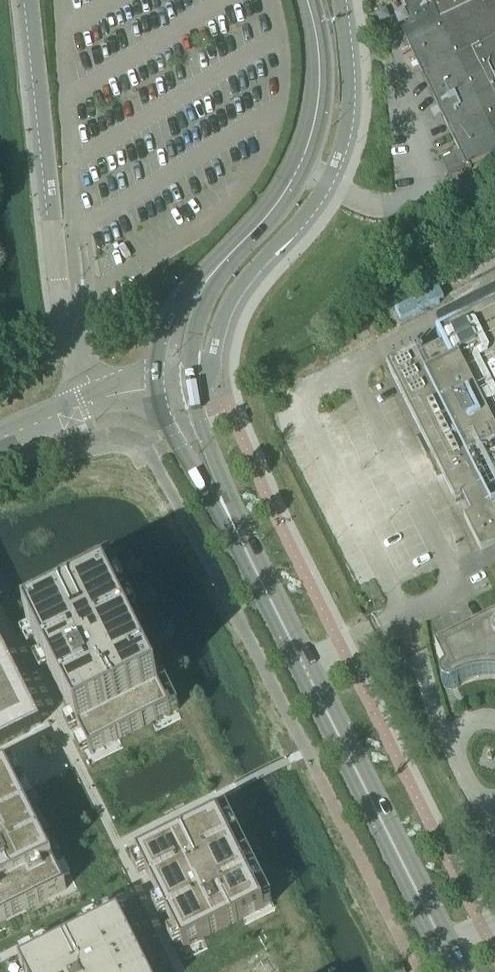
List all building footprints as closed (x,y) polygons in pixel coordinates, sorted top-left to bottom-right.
[(415,32),(403,38),(465,168),(494,154),(494,0),(400,0),(415,32)] [(493,541),(494,540),(494,314),(385,369),(476,550),(493,541)] [(108,589),(27,629),(58,691),(76,727),(79,734),(89,754),(170,714),(157,687),(108,589)] [(436,654),(445,673),(442,676),(441,679),(440,682),(441,685),(442,687),(444,689),(447,690),(449,690),(452,690),(458,687),(465,684),(474,682),(482,680),(488,680),(494,680),(494,624),(436,654)] [(41,725),(31,705),(16,676),(0,643),(0,746),(41,725)] [(0,774),(0,923),(66,890),(52,863),(40,838),(37,832),(6,771),(0,774)] [(218,817),(137,857),(139,861),(141,866),(145,873),(145,874),(159,903),(160,903),(165,915),(166,916),(175,933),(181,945),(183,949),(202,939),(220,930),(241,920),(264,909),(262,905),(218,817)] [(19,966),(22,971),(146,971),(118,916),(113,918),(109,921),(101,925),(98,926),(86,932),(70,940),(49,950),(38,956),(37,957),(36,957),(35,958),(22,964),(19,966)]
